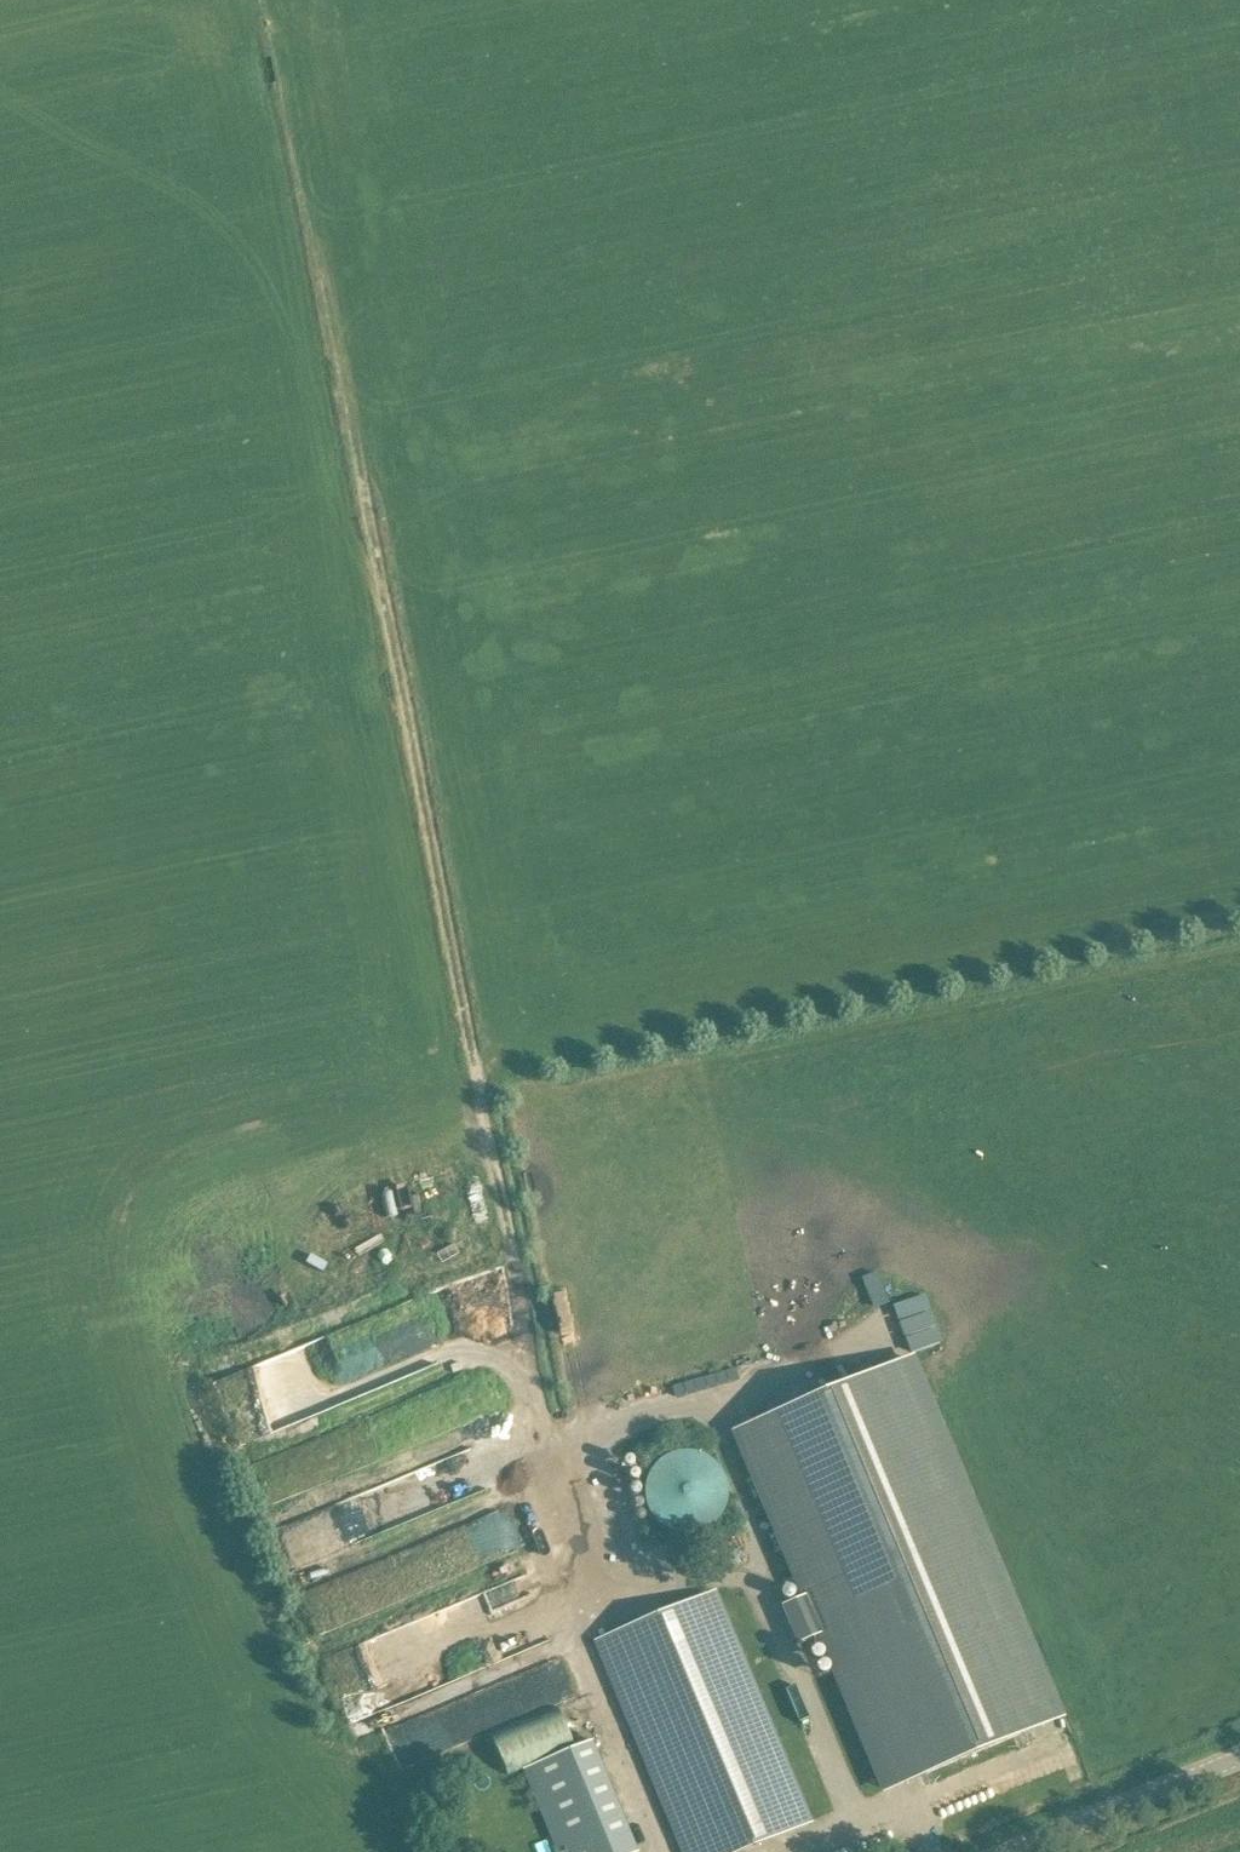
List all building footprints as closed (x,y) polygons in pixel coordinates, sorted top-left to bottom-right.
[(902,1355),(937,1345),(922,1295),(886,1306),(902,1355)] [(822,1634),(887,1790),(1060,1718),(909,1358),(737,1431),(806,1596),(782,1606),(798,1644),(822,1634)] [(710,1492),(709,1485),(708,1480),(705,1474),(701,1469),(696,1465),(691,1462),(685,1460),(679,1459),(671,1459),(665,1461),(660,1464),(655,1468),(651,1472),(647,1478),(645,1483),(644,1489),(644,1496),(646,1502),(649,1508),(653,1514),(657,1518),(662,1521),(666,1523),(674,1524),(680,1525),(688,1523),(693,1521),(699,1516),(704,1511),(707,1505),(709,1498),(710,1492)] [(596,1641),(684,1851),(739,1851),(811,1822),(715,1591),(596,1641)] [(558,1851),(637,1851),(591,1743),(524,1771),(558,1851)]
